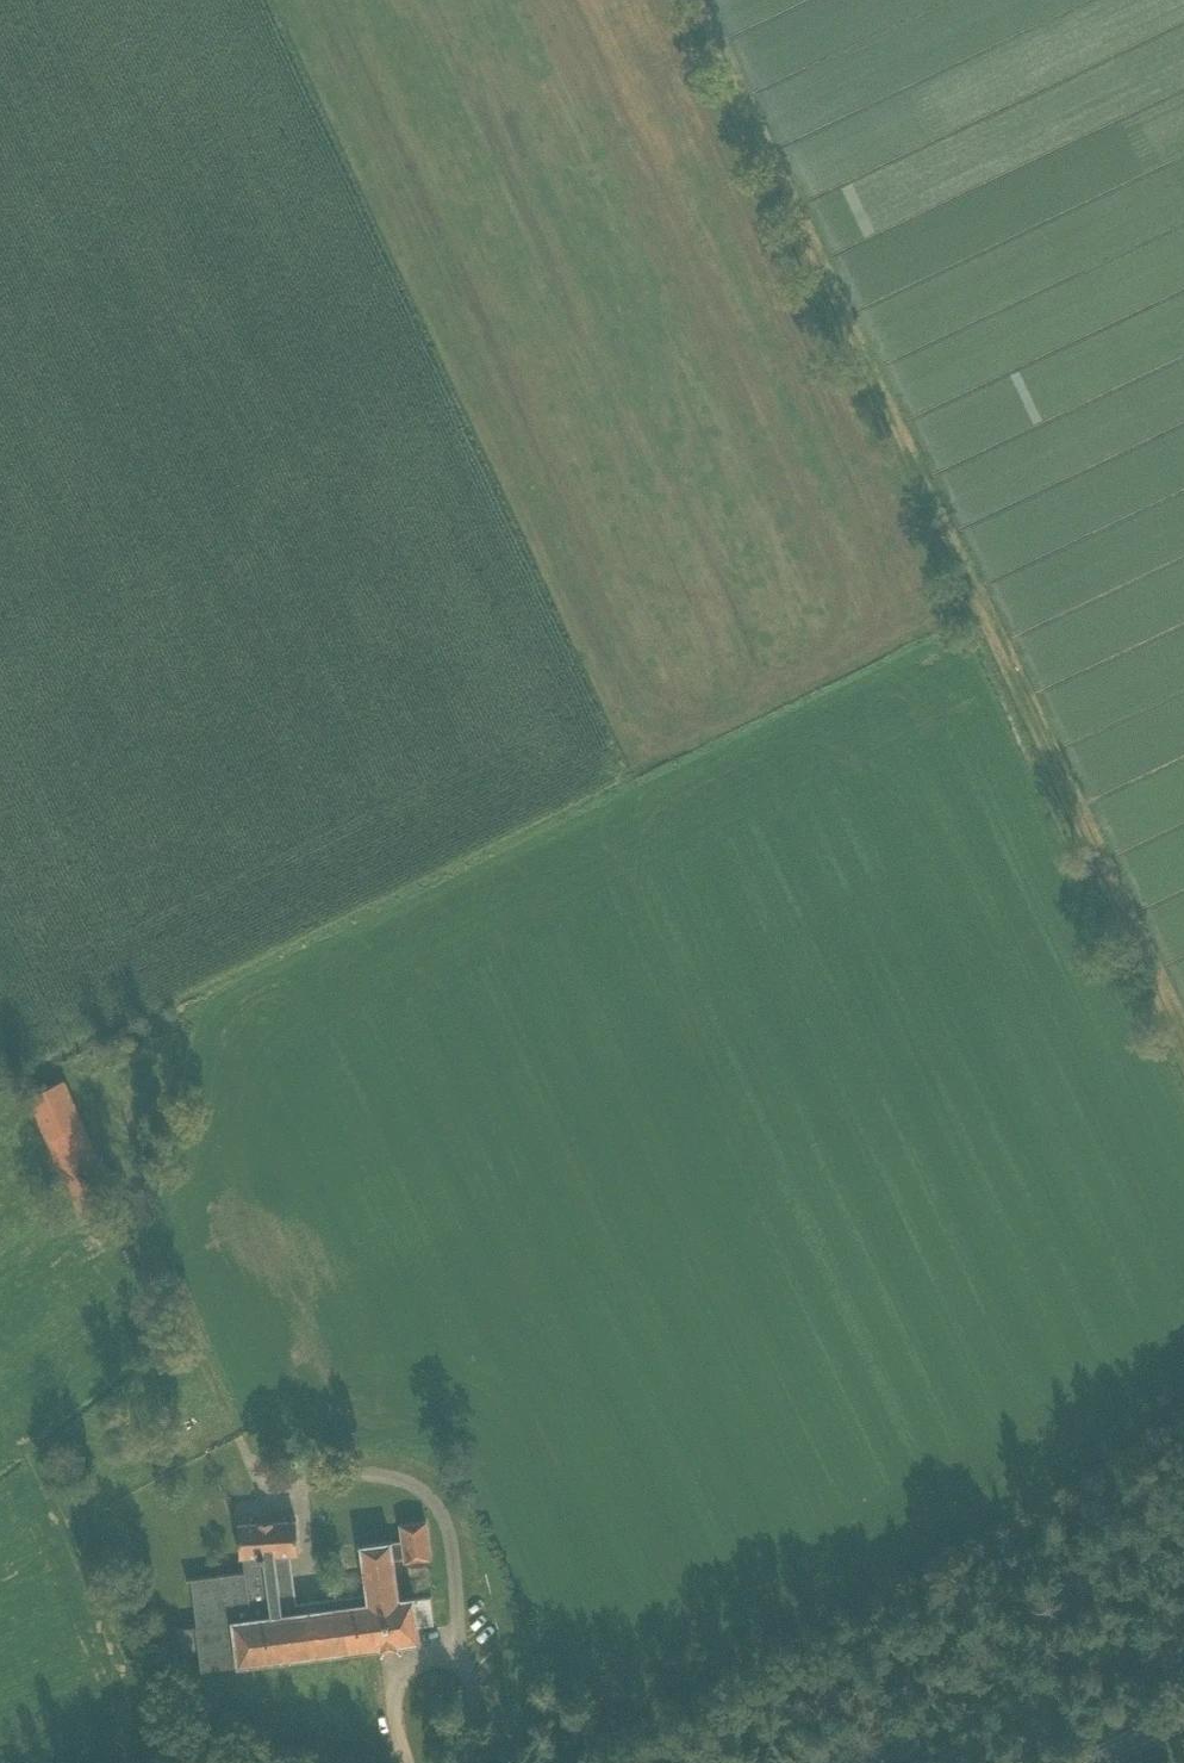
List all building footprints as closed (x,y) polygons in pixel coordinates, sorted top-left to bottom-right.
[(79,1213),(115,1197),(64,1079),(28,1095),(79,1213)] [(381,1647),(381,1648),(398,1646),(398,1644),(420,1642),(418,1625),(434,1623),(430,1594),(415,1596),(414,1596),(399,1598),(394,1558),(405,1556),(405,1561),(432,1557),(427,1520),(400,1523),(403,1539),(392,1541),(392,1540),(361,1544),(367,1592),(296,1601),(290,1552),(298,1553),(297,1517),(238,1522),(241,1556),(244,1556),(241,1570),(191,1577),(202,1669),(238,1664),(238,1665),(381,1647)]
